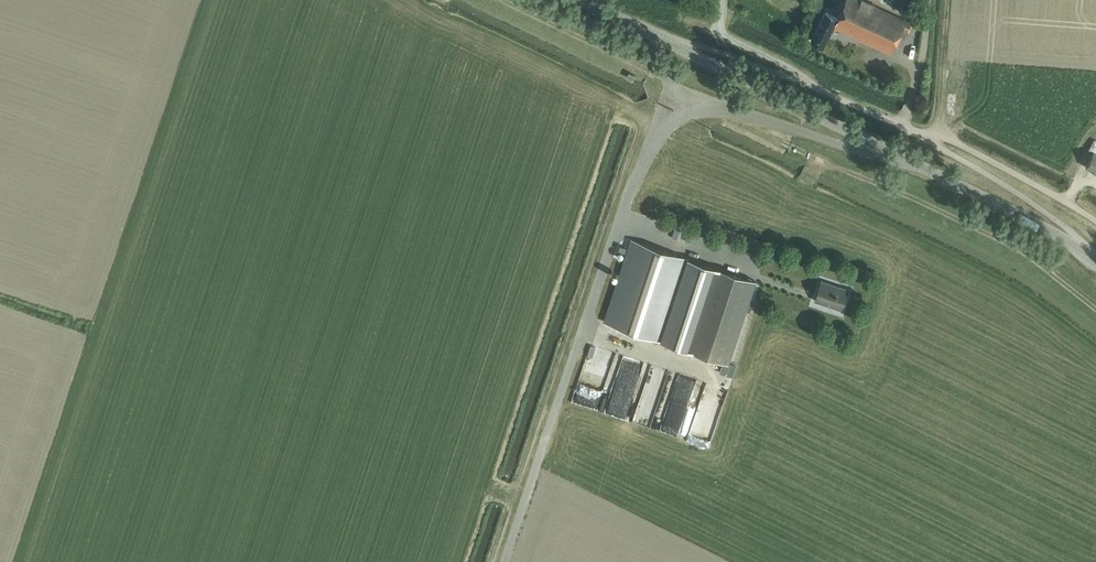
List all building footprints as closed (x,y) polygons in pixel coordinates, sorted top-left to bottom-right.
[(891,53),(902,30),(907,32),(913,21),(868,0),(847,0),(838,18),(826,12),(812,40),(825,46),(834,26),(891,53)] [(1095,172),(1095,139),(1090,148),(1095,151),(1086,166),(1095,172)] [(690,258),(633,240),(606,322),(662,340),(690,258)] [(690,258),(662,340),(687,349),(715,267),(690,258)] [(715,267),(687,349),(730,363),(747,311),(749,303),(757,280),(715,267)] [(822,280),(816,300),(842,309),(849,289),(822,280)] [(723,361),(719,373),(725,375),(729,363),(723,361)] [(730,364),(726,375),(732,377),(736,366),(730,364)]
